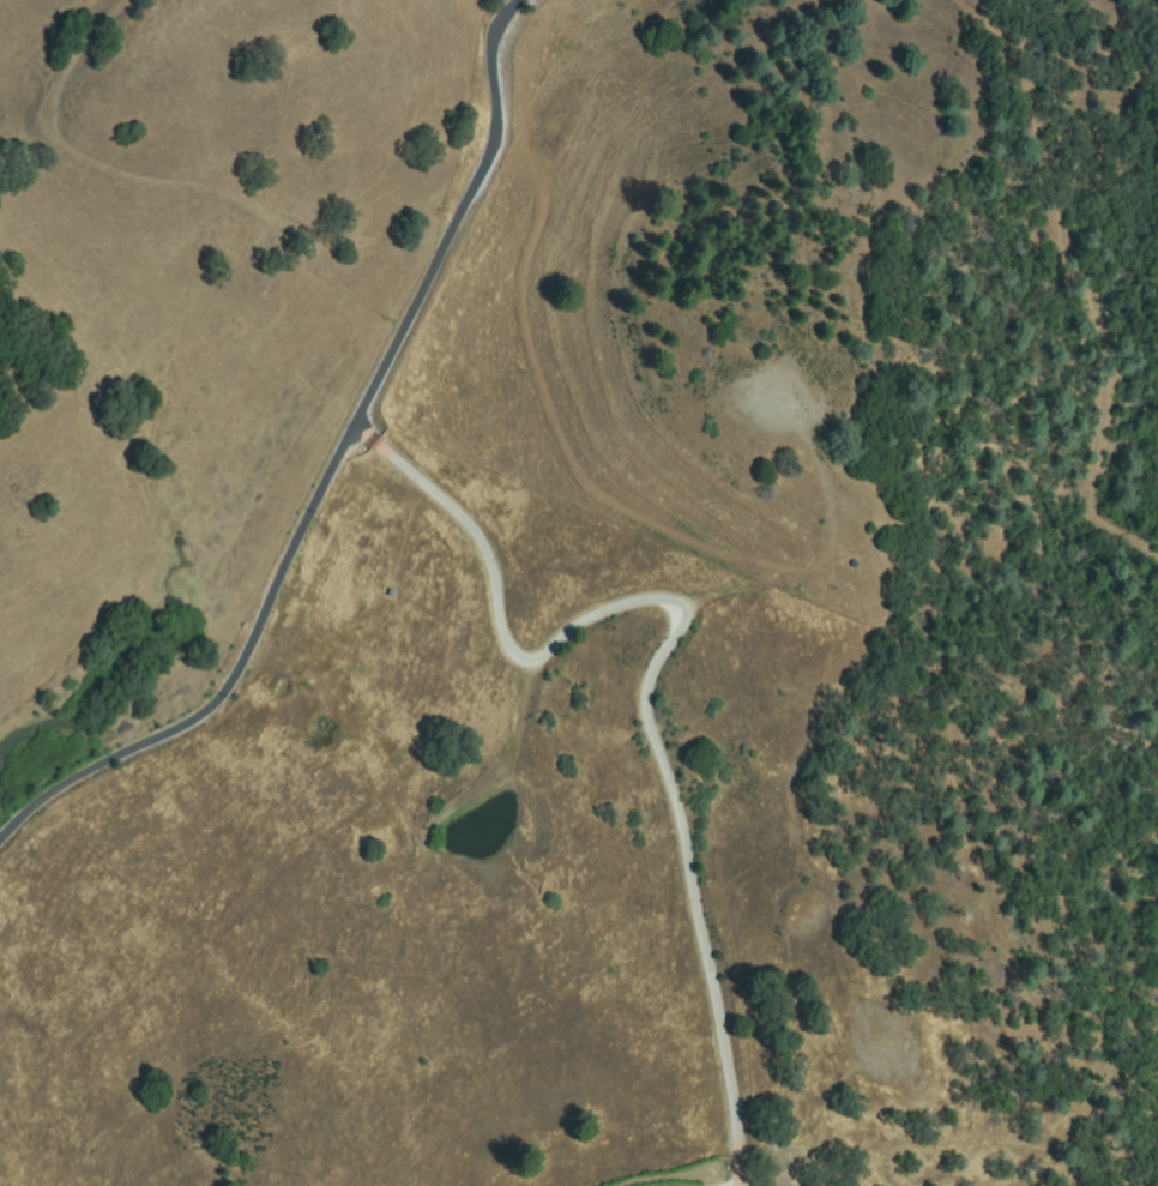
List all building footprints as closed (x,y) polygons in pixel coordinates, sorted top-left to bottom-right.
[(761,375),(773,368),(780,379),(768,386),(761,375)]
